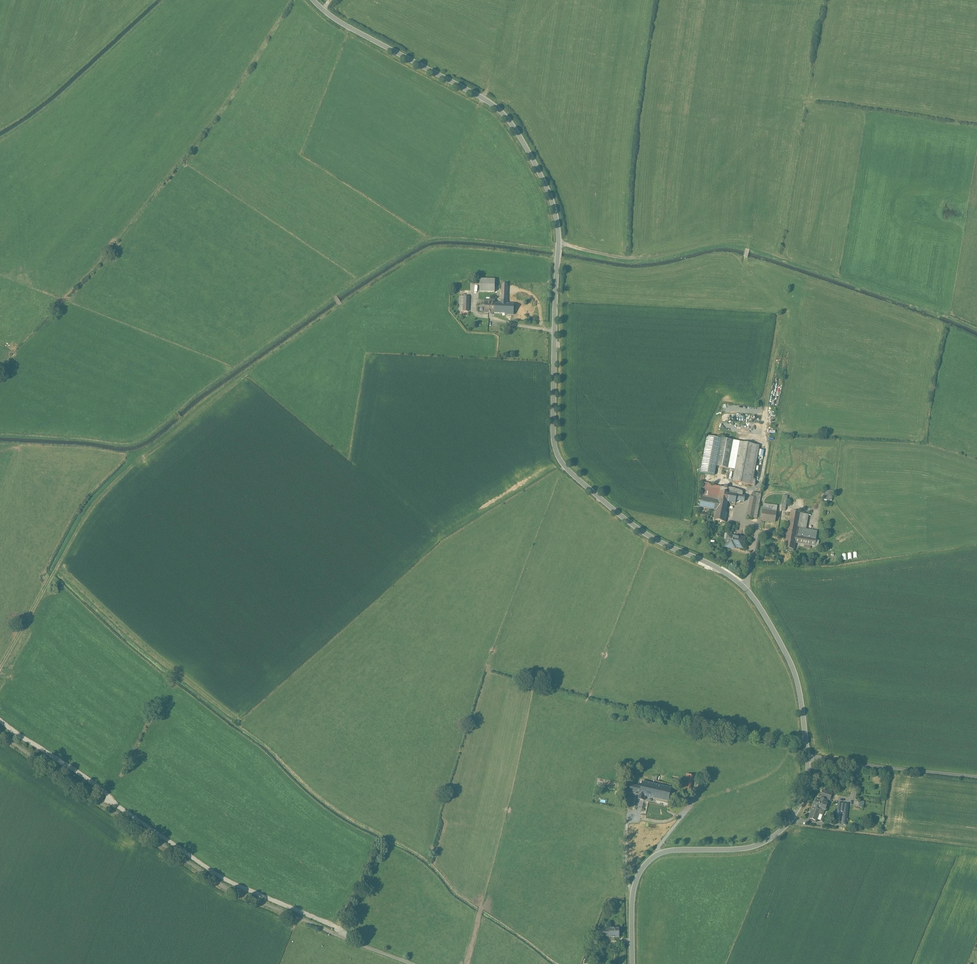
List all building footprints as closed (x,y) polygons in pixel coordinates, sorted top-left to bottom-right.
[(495,280),(480,280),(480,292),(495,292),(495,280)] [(469,297),(459,296),(459,311),(468,312),(469,297)] [(494,303),(484,303),(484,312),(494,313),(494,304),(494,303)] [(501,304),(494,304),(494,313),(509,313),(509,314),(513,315),(514,304),(507,304),(501,304)] [(721,439),(707,436),(700,473),(714,475),(716,466),(721,439)] [(733,441),(721,439),(716,466),(728,468),(733,441)] [(759,446),(740,442),(737,457),(733,482),(755,486),(755,481),(753,480),(759,446)] [(710,484),(703,483),(701,497),(718,501),(720,492),(721,487),(709,485),(710,484)] [(742,492),(735,489),(728,488),(727,489),(726,490),(725,490),(724,489),(724,488),(721,487),(720,492),(742,496),(743,493),(742,492)] [(742,496),(720,492),(718,501),(718,504),(727,505),(728,502),(735,503),(736,500),(744,502),(745,496),(742,496)] [(761,494),(752,492),(752,498),(757,498),(753,518),(756,519),(761,494)] [(718,501),(701,497),(699,507),(717,510),(718,504),(718,501)] [(752,498),(751,497),(747,517),(753,518),(757,498),(752,498)] [(727,505),(718,504),(717,510),(716,512),(715,520),(725,522),(727,514),(725,513),(727,505)] [(777,506),(763,504),(763,510),(776,512),(777,506)] [(776,512),(763,510),(761,520),(775,522),(776,512)] [(809,515),(800,514),(800,513),(791,512),(788,532),(796,534),(797,529),(802,530),(802,529),(806,529),(809,515)] [(802,529),(802,530),(797,529),(796,534),(795,542),(795,543),(805,545),(805,544),(804,543),(806,529),(802,529)] [(817,531),(806,529),(804,543),(805,544),(811,545),(811,546),(815,546),(817,531)] [(788,532),(787,532),(785,544),(784,544),(784,548),(794,550),(795,543),(795,542),(796,534),(788,532)] [(744,538),(727,535),(726,540),(727,540),(725,547),(731,548),(732,547),(743,549),(744,538)] [(693,776),(686,775),(684,788),(691,789),(693,776)] [(671,789),(642,782),(640,787),(638,796),(658,800),(667,802),(671,789)] [(640,787),(631,785),(629,793),(638,796),(640,787)] [(832,794),(823,790),(821,797),(826,798),(830,800),(832,794)] [(644,797),(638,796),(636,808),(642,809),(644,797)] [(822,797),(821,799),(820,798),(819,802),(816,801),(816,802),(815,803),(814,804),(814,805),(814,806),(814,807),(814,808),(823,811),(824,809),(825,810),(827,804),(825,804),(827,801),(825,800),(826,798),(822,797)] [(814,808),(813,808),(809,818),(816,821),(817,820),(820,821),(823,811),(814,808)] [(609,929),(599,930),(599,938),(609,938),(619,938),(619,928),(609,929)]
